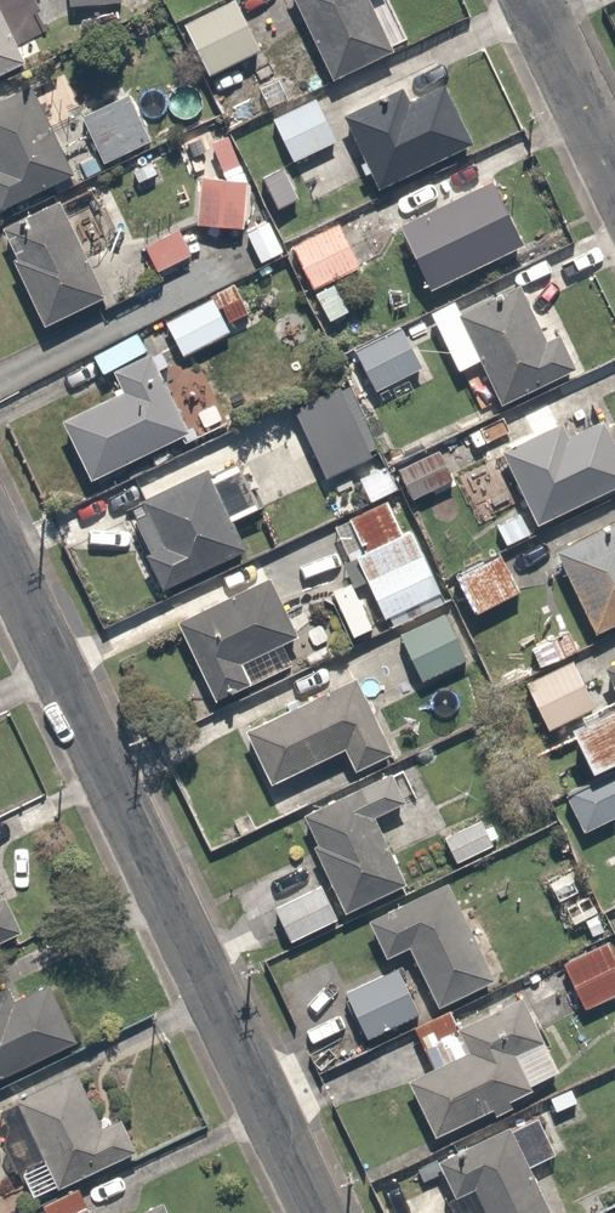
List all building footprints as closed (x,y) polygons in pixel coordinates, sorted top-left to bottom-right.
[(182,24),(207,76),(259,51),(234,0),(231,0),(182,24)] [(331,81),(392,51),(368,0),(293,0),(331,81)] [(24,63),(0,14),(0,74),(24,63)] [(400,88),(342,116),(377,190),(471,144),(442,85),(407,103),(400,88)] [(73,175),(29,86),(0,100),(0,210),(73,175)] [(151,141),(128,96),(81,118),(104,164),(151,141)] [(187,127),(212,116),(203,96),(178,107),(187,127)] [(335,142),(315,100),(272,120),(292,162),(335,142)] [(239,166),(227,137),(210,143),(222,173),(239,166)] [(156,174),(150,163),(132,172),(137,184),(156,174)] [(243,229),(247,181),(199,177),(195,225),(243,229)] [(429,290),(523,245),(491,179),(397,226),(429,290)] [(105,297),(57,200),(0,228),(15,258),(10,260),(43,326),(105,297)] [(268,222),(245,233),(260,263),(282,252),(268,222)] [(311,291),(360,267),(338,223),(290,247),(311,291)] [(190,255),(177,230),(144,247),(157,272),(190,255)] [(211,296),(211,298),(217,309),(221,307),(229,322),(248,313),(234,283),(211,296)] [(347,311),(333,285),(314,295),(328,321),(347,311)] [(518,285),(457,315),(499,404),(574,369),(558,335),(546,341),(518,285)] [(182,355),(228,332),(217,309),(211,298),(164,322),(182,355)] [(422,368),(400,327),(353,350),(357,357),(352,359),(355,366),(361,364),(374,392),(422,368)] [(60,420),(88,480),(188,433),(185,428),(205,418),(194,396),(175,405),(150,353),(111,371),(118,387),(111,390),(114,394),(60,420)] [(326,478),(371,458),(368,452),(377,447),(349,386),(340,390),(338,386),(292,407),(326,478)] [(501,451),(536,525),(614,487),(614,448),(601,420),(566,437),(559,422),(501,451)] [(452,481),(438,451),(397,469),(411,500),(452,481)] [(162,589),(245,550),(230,521),(257,508),(236,463),(208,477),(205,468),(138,502),(144,511),(131,518),(149,552),(145,554),(162,589)] [(362,553),(403,534),(386,499),(346,519),(362,553)] [(555,551),(594,632),(614,623),(614,521),(555,551)] [(403,534),(362,553),(353,557),(354,558),(338,565),(349,590),(352,589),(360,605),(364,603),(372,624),(387,617),(392,628),(445,603),(410,531),(403,534)] [(519,591),(499,554),(454,577),(475,614),(519,591)] [(297,636),(268,579),(177,623),(214,700),(291,664),(280,644),(297,636)] [(444,614),(400,636),(421,681),(467,660),(444,614)] [(547,729),(594,707),(572,660),(525,683),(547,729)] [(602,667),(614,693),(614,661),(602,667)] [(353,771),(392,753),(354,678),(245,730),(270,785),(342,750),(353,771)] [(588,773),(614,760),(614,694),(611,696),(613,700),(579,716),(581,721),(566,728),(588,773)] [(564,795),(582,834),(614,817),(614,770),(564,795)] [(344,911),(405,883),(372,817),(403,802),(390,772),(301,814),(316,844),(311,846),(344,911)] [(455,863),(492,845),(480,819),(442,837),(455,863)] [(572,913),(587,906),(575,879),(559,886),(572,913)] [(408,946),(436,1005),(494,978),(446,883),(367,920),(385,957),(408,946)] [(337,919),(321,885),(273,908),(289,941),(337,919)] [(21,931),(3,896),(0,897),(0,941),(21,931)] [(604,930),(596,912),(584,917),(592,936),(604,930)] [(608,940),(562,963),(585,1009),(614,994),(614,954),(608,940)] [(419,1013),(397,968),(344,993),(366,1038),(419,1013)] [(0,989),(0,1075),(74,1039),(47,984),(13,1000),(6,986),(0,989)] [(543,1041),(521,996),(457,1027),(468,1051),(431,1068),(406,1079),(433,1136),(491,1108),(495,1115),(512,1107),(509,1100),(532,1089),(515,1054),(543,1041)] [(468,1051),(457,1027),(450,1009),(413,1026),(431,1068),(468,1051)] [(74,1070),(15,1097),(42,1158),(24,1166),(22,1174),(32,1195),(56,1185),(57,1187),(135,1150),(120,1117),(110,1122),(107,1119),(104,1117),(100,1117),(97,1118),(74,1070)] [(528,1166),(555,1153),(537,1116),(510,1129),(508,1125),(436,1159),(455,1196),(472,1188),(485,1212),(551,1212),(528,1166)] [(78,1187),(42,1204),(46,1212),(90,1212),(78,1187)] [(162,1199),(133,1212),(168,1212),(162,1199)]
